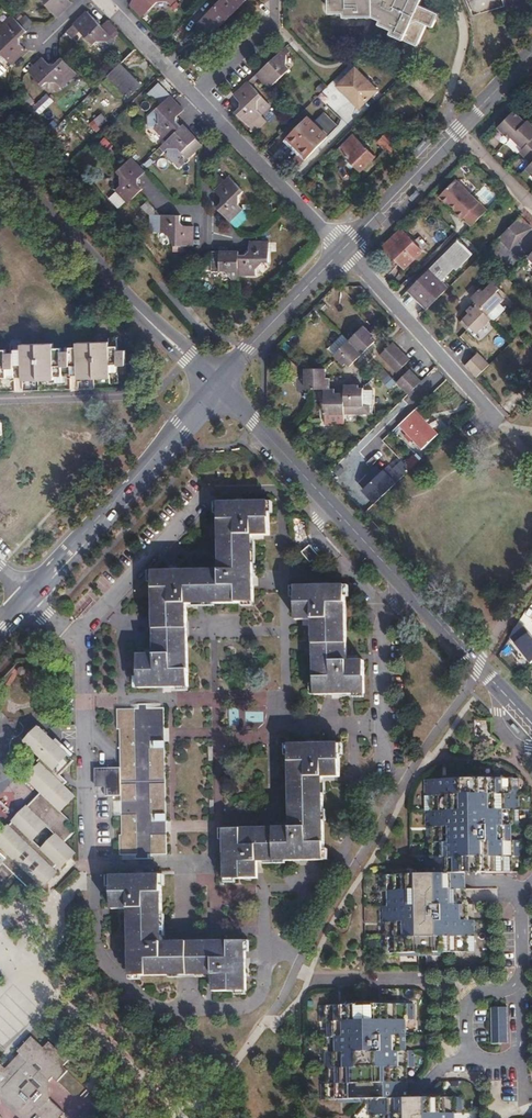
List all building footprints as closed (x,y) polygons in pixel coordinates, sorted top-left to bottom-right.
[(44,3),(57,17),(72,3),(69,0),(46,0),(44,3)] [(138,0),(133,0),(131,5),(142,17),(148,11),(138,0)] [(170,0),(138,0),(148,11),(157,2),(168,1),(170,0)] [(242,5),(237,0),(222,0),(208,14),(220,26),(242,5)] [(330,9),(335,9),(336,9),(337,10),(337,11),(337,13),(345,13),(345,17),(367,16),(367,14),(369,12),(369,9),(373,10),(373,16),(381,20),(382,19),(386,21),(387,24),(386,26),(392,29),(392,32),(398,34),(397,36),(412,42),(413,41),(419,43),(427,24),(434,26),(437,19),(435,19),(437,12),(420,4),(421,2),(417,0),(330,0),(330,9)] [(473,15),(505,6),(503,0),(467,0),(473,15)] [(102,27),(102,26),(88,11),(67,31),(73,37),(80,30),(94,44),(97,41),(108,41),(111,44),(116,40),(114,38),(102,27)] [(205,17),(217,30),(220,26),(208,14),(205,17)] [(33,23),(26,16),(20,22),(27,29),(33,23)] [(12,64),(26,50),(20,44),(20,38),(27,31),(13,17),(0,30),(0,32),(3,35),(2,46),(0,48),(0,52),(12,64)] [(120,32),(109,21),(102,27),(114,38),(120,32)] [(287,46),(282,50),(287,54),(291,50),(287,46)] [(282,50),(256,74),(266,84),(269,88),(290,68),(287,65),(287,54),(282,50)] [(61,86),(76,72),(66,61),(62,57),(55,64),(49,64),(43,58),(28,72),(42,85),(47,82),(58,82),(61,86)] [(141,86),(120,65),(108,77),(128,99),(141,86)] [(379,89),(356,66),(338,85),(360,107),(379,89)] [(262,96),(249,82),(234,95),(241,102),(241,107),(235,112),(255,132),(267,120),(257,109),(258,100),(262,96)] [(184,110),(174,100),(169,96),(156,109),(160,114),(159,123),(154,127),(167,140),(181,127),(177,122),(177,117),(184,110)] [(498,129),(509,140),(511,138),(523,149),(520,152),(531,164),(526,169),(531,175),(531,125),(528,121),(526,123),(514,111),(498,129)] [(102,112),(89,121),(94,129),(107,120),(102,112)] [(288,136),(308,157),(328,136),(307,115),(288,136)] [(183,125),(181,127),(167,140),(164,143),(169,148),(179,148),(188,158),(202,144),(183,125)] [(387,131),(385,133),(396,144),(398,142),(387,131)] [(374,162),(379,167),(385,160),(399,146),(396,144),(385,133),(376,142),(384,151),(374,162)] [(374,155),(353,134),(339,148),(347,157),(344,160),(351,168),(355,164),(360,169),(374,155)] [(169,148),(164,143),(161,146),(165,151),(169,148)] [(117,190),(129,202),(139,192),(143,189),(138,184),(138,179),(145,172),(131,158),(118,172),(122,176),(121,185),(117,190)] [(474,169),(466,161),(460,167),(468,175),(474,169)] [(439,193),(471,225),(488,208),(456,176),(439,193)] [(217,207),(231,222),(243,210),(239,205),(239,196),(243,191),(229,177),(215,190),(222,198),(222,203),(217,207)] [(193,246),(193,240),(194,226),(184,226),(181,222),(181,216),(161,215),(161,232),(167,232),(173,239),(174,245),(193,246)] [(531,229),(520,217),(497,240),(509,251),(531,229)] [(413,235),(408,230),(387,251),(404,270),(422,252),(410,238),(413,235)] [(469,253),(458,241),(456,243),(467,256),(470,253),(469,253)] [(269,242),(256,242),(250,242),(249,251),(246,255),(239,255),(239,275),(256,275),(256,269),(263,262),(269,262),(269,242)] [(438,261),(409,290),(421,302),(442,281),(454,268),(455,268),(467,256),(456,243),(438,261)] [(239,278),(239,275),(239,255),(239,252),(212,251),(211,271),(225,272),(232,278),(239,278)] [(472,256),(470,253),(467,256),(455,268),(454,268),(457,272),(472,256)] [(442,281),(421,302),(422,304),(432,294),(437,299),(448,288),(442,281)] [(478,305),(488,315),(504,299),(497,292),(500,289),(493,282),(474,301),(478,305)] [(422,304),(427,309),(437,299),(432,294),(422,304)] [(477,333),(492,319),(488,315),(478,305),(474,308),(460,322),(467,330),(470,326),(477,333)] [(364,325),(349,340),(362,354),(375,342),(372,338),(369,335),(371,333),(364,325)] [(126,359),(126,351),(117,351),(117,338),(109,338),(109,341),(77,343),(77,347),(70,348),(70,351),(61,352),(61,348),(54,348),(53,344),(21,344),(21,349),(14,350),(14,353),(6,354),(6,350),(0,350),(0,379),(22,378),(23,381),(54,380),(55,377),(64,377),(78,376),(78,379),(110,378),(111,383),(119,383),(119,375),(126,374),(126,359)] [(362,354),(349,340),(335,355),(337,358),(341,362),(344,360),(346,362),(346,363),(350,367),(362,354)] [(380,355),(386,361),(399,348),(393,342),(380,355)] [(386,361),(391,367),(404,354),(399,348),(386,361)] [(465,366),(471,372),(484,359),(478,353),(465,366)] [(404,354),(391,367),(397,373),(410,360),(404,354)] [(471,372),(477,377),(490,365),(484,359),(471,372)] [(305,389),(312,389),(324,389),(330,389),(330,383),(326,383),(326,369),(305,368),(305,389)] [(403,388),(416,375),(410,370),(397,382),(403,388)] [(409,394),(422,381),(416,375),(403,388),(409,394)] [(64,377),(55,377),(54,380),(55,386),(64,386),(64,377)] [(345,413),(345,414),(370,414),(370,405),(364,405),(364,390),(364,388),(355,388),(355,385),(345,385),(345,393),(345,413)] [(330,389),(324,389),(325,413),(345,413),(345,393),(330,393),(330,389)] [(364,405),(370,405),(373,403),(373,389),(364,390),(364,405)] [(414,411),(399,426),(421,449),(436,434),(414,411)] [(356,450),(336,470),(347,481),(367,461),(356,450)] [(410,470),(419,462),(413,456),(405,464),(406,465),(396,475),(399,478),(409,469),(410,470)] [(154,655),(137,655),(138,688),(188,687),(186,604),(253,603),(252,535),(269,535),(268,502),(219,503),(220,570),(153,572),(154,655)] [(311,544),(302,551),(311,562),(320,555),(311,544)] [(344,586),(295,587),(295,620),(312,620),(314,695),(364,694),(363,661),(346,661),(344,586)] [(521,729),(513,721),(510,724),(517,732),(521,729)] [(75,795),(64,785),(67,782),(60,775),(74,760),(40,727),(25,742),(41,757),(39,761),(42,763),(27,779),(41,792),(0,835),(0,865),(2,863),(32,891),(39,885),(42,888),(57,872),(55,869),(58,865),(61,868),(75,853),(65,843),(75,832),(68,824),(71,821),(61,811),(75,796),(75,795)] [(290,828),(223,829),(224,880),(257,879),(257,862),(323,860),(322,777),(339,777),(338,744),(290,745),(290,828)] [(18,774),(0,758),(0,794),(18,774)] [(119,768),(95,768),(95,787),(104,786),(104,796),(120,796),(119,768)] [(466,873),(479,873),(512,872),(512,856),(519,857),(519,840),(511,841),(511,832),(511,825),(518,825),(518,779),(511,779),(424,780),(425,827),(429,827),(430,840),(425,840),(425,846),(430,846),(430,858),(425,858),(425,874),(383,875),(383,873),(379,873),(379,891),(387,891),(387,906),(380,906),(379,922),(384,922),(384,934),(380,934),(380,954),(417,953),(422,953),(451,952),(454,952),(467,952),(467,951),(475,951),(474,920),(467,920),(466,912),(466,873)] [(138,814),(122,814),(122,846),(131,846),(131,855),(147,855),(147,822),(138,822),(138,814)] [(160,874),(142,875),(139,875),(111,876),(112,909),(128,908),(130,976),(213,974),(213,991),(247,990),(245,941),(162,942),(160,874)] [(422,1097),(407,1098),(406,1067),(414,1067),(414,1051),(406,1051),(406,1042),(405,1020),(413,1020),(413,1004),(319,1005),(319,1021),(326,1021),(326,1037),(320,1037),(320,1053),(325,1053),(325,1065),(320,1065),(320,1069),(327,1068),(327,1083),(321,1083),(321,1099),(368,1099),(368,1115),(372,1115),(372,1117),(454,1117),(454,1113),(462,1113),(462,1097),(425,1097),(422,1097)] [(507,1007),(491,1008),(492,1043),(508,1043),(507,1007)] [(52,1077),(57,1081),(67,1070),(63,1066),(68,1060),(49,1041),(43,1047),(31,1036),(17,1051),(19,1053),(16,1057),(9,1064),(5,1068),(0,1063),(0,1100),(19,1117),(60,1117),(64,1113),(50,1100),(49,1080),(52,1077)] [(5,1047),(4,1047),(0,1051),(0,1055),(9,1064),(16,1057),(5,1047)]
